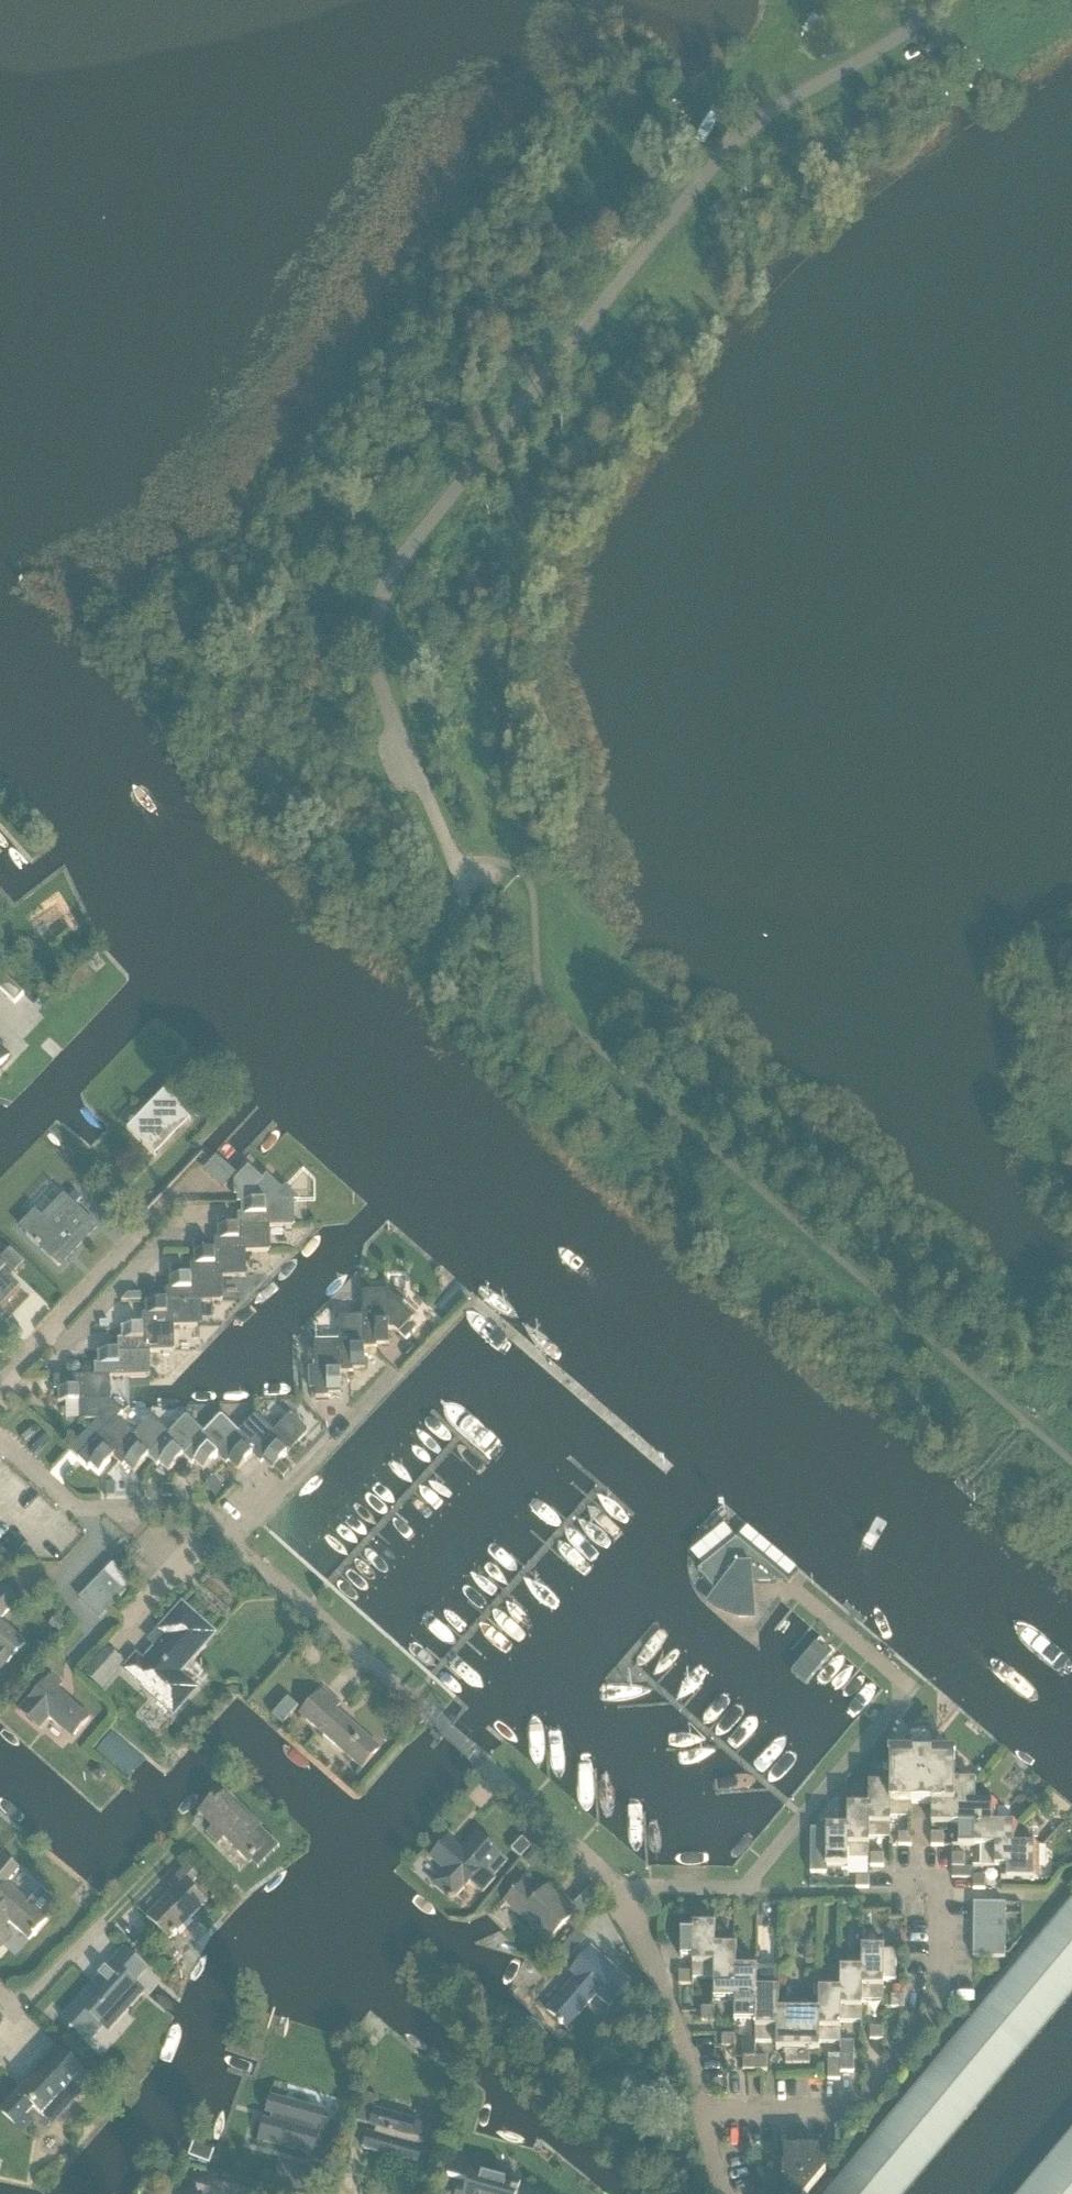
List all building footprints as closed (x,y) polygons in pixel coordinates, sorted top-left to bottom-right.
[(7,977),(0,984),(0,987),(15,1002),(24,994),(7,977)] [(9,1055),(0,1047),(0,1065),(9,1055)] [(128,1129),(155,1155),(190,1119),(178,1108),(181,1105),(165,1090),(128,1129)] [(262,1180),(249,1167),(235,1182),(235,1195),(238,1195),(238,1201),(241,1201),(242,1213),(238,1214),(238,1226),(293,1226),(293,1225),(295,1225),(294,1201),(267,1175),(262,1180)] [(19,1228),(58,1266),(97,1226),(64,1195),(42,1218),(35,1211),(19,1228)] [(270,1226),(238,1226),(217,1226),(218,1238),(214,1239),(214,1251),(246,1251),(269,1251),(269,1250),(270,1250),(270,1226)] [(17,1270),(26,1261),(13,1249),(4,1258),(17,1270)] [(246,1251),(214,1251),(194,1251),(194,1264),(190,1264),(190,1276),(222,1277),(245,1276),(245,1275),(246,1275),(246,1251)] [(0,1263),(0,1312),(24,1286),(0,1263)] [(222,1277),(190,1276),(169,1276),(170,1288),(166,1289),(166,1301),(199,1302),(221,1301),(221,1300),(223,1300),(222,1277)] [(407,1324),(413,1317),(387,1292),(362,1293),(363,1317),(364,1348),(376,1348),(376,1344),(389,1344),(388,1329),(394,1329),(398,1333),(399,1333),(406,1339),(414,1330),(407,1324)] [(199,1302),(166,1301),(145,1301),(146,1313),(142,1314),(142,1326),(174,1326),(197,1326),(197,1325),(199,1325),(199,1302)] [(364,1348),(363,1317),(338,1318),(339,1342),(340,1373),(352,1373),(352,1369),(365,1369),(364,1348)] [(174,1326),(142,1326),(121,1326),(122,1338),(118,1338),(118,1351),(150,1351),(173,1351),(173,1350),(175,1350),(174,1326)] [(340,1373),(339,1342),(314,1343),(315,1398),(328,1398),(328,1394),(340,1394),(340,1373)] [(150,1351),(118,1351),(97,1351),(98,1363),(94,1364),(94,1376),(110,1377),(151,1376),(150,1351)] [(110,1377),(94,1376),(90,1376),(54,1377),(54,1390),(58,1390),(58,1402),(79,1402),(79,1420),(97,1420),(101,1416),(101,1400),(110,1400),(111,1401),(110,1377)] [(113,1458),(134,1434),(118,1418),(123,1413),(111,1402),(111,1401),(110,1400),(101,1400),(101,1416),(97,1420),(106,1428),(78,1458),(87,1467),(90,1464),(99,1473),(113,1458)] [(238,1432),(217,1456),(226,1465),(228,1462),(237,1471),(251,1456),(273,1431),(255,1414),(238,1432)] [(273,1431),(251,1456),(257,1461),(260,1464),(263,1462),(271,1470),(307,1433),(289,1415),(273,1431)] [(169,1433),(147,1457),(156,1466),(159,1463),(168,1472),(182,1457),(204,1433),(187,1416),(186,1417),(185,1417),(169,1433)] [(204,1433),(182,1457),(191,1465),(193,1463),(202,1471),(217,1456),(238,1432),(222,1416),(221,1417),(220,1417),(204,1433)] [(134,1434),(113,1458),(122,1467),(124,1464),(133,1473),(147,1457),(169,1433),(152,1417),(152,1418),(151,1418),(134,1434)] [(708,1601),(709,1602),(710,1601),(718,1607),(728,1610),(738,1612),(738,1617),(749,1617),(749,1619),(750,1619),(750,1583),(774,1583),(787,1583),(774,1572),(750,1551),(748,1554),(733,1541),(723,1550),(697,1571),(712,1596),(708,1601)] [(104,1573),(124,1592),(133,1584),(112,1564),(104,1573)] [(95,1581),(116,1601),(124,1592),(104,1573),(95,1581)] [(87,1590),(108,1610),(116,1601),(95,1581),(87,1590)] [(0,1590),(0,1619),(17,1600),(3,1587),(0,1590)] [(108,1610),(87,1590),(78,1599),(99,1619),(108,1610)] [(136,1657),(124,1670),(173,1714),(195,1689),(178,1674),(213,1634),(182,1605),(151,1640),(157,1646),(143,1663),(136,1657)] [(1,1670),(7,1663),(25,1643),(0,1620),(0,1670),(1,1670)] [(106,1647),(83,1673),(99,1688),(123,1662),(106,1647)] [(57,1690),(62,1684),(51,1674),(28,1700),(17,1712),(39,1731),(50,1719),(61,1730),(72,1739),(90,1719),(79,1709),(57,1690)] [(300,1716),(361,1769),(379,1748),(335,1710),(340,1704),(323,1689),(300,1716)] [(298,1707),(288,1698),(272,1715),(283,1725),(298,1707)] [(889,1754),(889,1774),(911,1774),(911,1782),(932,1782),(932,1760),(933,1760),(933,1754),(933,1737),(910,1737),(910,1754),(889,1754)] [(932,1803),(931,1803),(931,1825),(953,1825),(953,1803),(974,1803),(975,1782),(953,1781),(954,1754),(933,1754),(933,1760),(932,1760),(932,1803)] [(889,1774),(889,1781),(890,1781),(889,1802),(911,1803),(931,1803),(932,1803),(932,1782),(911,1782),(911,1774),(889,1774)] [(911,1817),(911,1803),(889,1802),(890,1781),(889,1781),(868,1781),(868,1802),(868,1824),(890,1824),(890,1817),(911,1817)] [(254,1830),(259,1825),(223,1789),(199,1812),(213,1826),(207,1832),(218,1843),(224,1838),(249,1863),(268,1844),(254,1830)] [(890,1838),(890,1824),(868,1824),(868,1802),(847,1802),(846,1823),(847,1823),(847,1845),(869,1845),(869,1838),(890,1838)] [(953,1803),(953,1825),(959,1825),(959,1846),(973,1846),(973,1825),(995,1825),(995,1824),(995,1803),(974,1803),(953,1803)] [(825,1866),(847,1866),(847,1859),(869,1859),(869,1845),(847,1845),(847,1823),(846,1823),(825,1823),(825,1829),(812,1829),(811,1872),(825,1872),(825,1866)] [(973,1825),(973,1846),(980,1846),(980,1867),(994,1868),(994,1847),(1016,1846),(1016,1845),(1016,1824),(995,1824),(995,1825),(973,1825)] [(493,1877),(506,1862),(499,1855),(500,1854),(476,1833),(461,1850),(448,1838),(430,1858),(442,1869),(430,1883),(449,1901),(455,1900),(465,1889),(463,1888),(469,1882),(483,1895),(496,1880),(493,1877)] [(911,1834),(898,1833),(898,1846),(911,1846),(911,1834)] [(943,1833),(931,1833),(930,1846),(943,1846),(943,1833)] [(1037,1846),(1016,1845),(1016,1846),(994,1847),(994,1868),(1000,1868),(1000,1880),(1030,1880),(1031,1868),(1037,1868),(1037,1846)] [(883,1867),(883,1854),(870,1854),(870,1867),(883,1867)] [(964,1854),(952,1854),(951,1867),(964,1867),(964,1854)] [(5,1855),(0,1861),(0,1951),(14,1935),(5,1928),(9,1924),(29,1941),(48,1919),(7,1884),(20,1869),(5,1855)] [(171,1893),(146,1917),(169,1940),(203,1905),(214,1916),(227,1904),(183,1860),(161,1883),(171,1893)] [(868,1888),(868,1877),(868,1876),(855,1876),(855,1888),(868,1888)] [(972,1889),(985,1889),(985,1876),(972,1876),(972,1889)] [(547,1943),(574,1915),(546,1888),(537,1897),(523,1883),(504,1902),(547,1943)] [(1071,1930),(1071,1901),(1071,1900),(1057,1918),(1071,1930)] [(973,1903),(973,1917),(1005,1918),(1005,1903),(973,1903)] [(1005,1931),(1005,1918),(973,1917),(973,1930),(1005,1931)] [(1071,1956),(1071,1930),(1057,1918),(1044,1933),(1071,1956)] [(680,1927),(680,1958),(692,1958),(692,1964),(713,1964),(714,1942),(715,1921),(692,1921),(692,1927),(680,1927)] [(1005,1931),(973,1930),(972,1943),(1005,1943),(1005,1931)] [(1071,1981),(1071,1956),(1044,1933),(1032,1948),(1071,1981)] [(713,1964),(692,1964),(691,1978),(713,1979),(713,1985),(734,1985),(735,1964),(735,1943),(714,1942),(713,1964)] [(1004,1958),(1005,1943),(972,1943),(972,1957),(1004,1958)] [(895,1981),(895,1950),(883,1950),(883,1944),(861,1944),(860,1965),(861,1965),(861,1986),(883,1987),(883,1981),(895,1981)] [(595,1995),(610,2007),(631,1983),(590,1947),(579,1961),(569,1973),(574,1978),(546,2011),(566,2029),(595,1995)] [(1065,2002),(1071,1993),(1071,1981),(1032,1948),(1019,1963),(1065,2002)] [(146,1969),(125,1949),(63,2019),(88,2041),(103,2024),(92,2014),(100,2006),(111,2015),(136,1987),(132,1984),(146,1969)] [(1006,1978),(1052,2017),(1065,2002),(1019,1963),(1006,1978)] [(756,1964),(735,1964),(734,1985),(713,1985),(712,2000),(734,2000),(733,2006),(755,2007),(755,1985),(756,1985),(756,1964)] [(839,1965),(839,1986),(840,1986),(840,2007),(862,2008),(862,2001),(883,2001),(883,1987),(861,1986),(861,1965),(860,1965),(839,1965)] [(690,1985),(690,1972),(678,1972),(678,1985),(690,1985)] [(994,1993),(1039,2032),(1052,2017),(1006,1978),(994,1993)] [(755,2007),(733,2006),(733,2021),(754,2021),(754,2028),(776,2028),(776,2006),(777,2006),(777,1985),(756,1985),(755,1985),(755,2007)] [(818,2028),(840,2028),(840,2022),(861,2022),(862,2008),(840,2007),(840,1986),(839,1986),(818,1986),(818,2007),(819,2007),(818,2028)] [(981,2009),(1027,2047),(1039,2032),(994,1993),(981,2009)] [(904,2008),(904,1996),(891,1996),(891,2008),(904,2008)] [(785,2064),(797,2064),(798,2007),(777,2006),(776,2006),(776,2028),(754,2028),(754,2042),(775,2042),(775,2050),(785,2050),(785,2064)] [(818,2007),(798,2007),(797,2064),(809,2064),(809,2050),(819,2050),(819,2043),(840,2043),(840,2028),(818,2028),(819,2007),(818,2007)] [(713,2021),(713,2008),(701,2008),(701,2021),(713,2021)] [(968,2024),(1014,2062),(1027,2047),(981,2009),(968,2024)] [(956,2039),(1001,2077),(1014,2062),(968,2024),(956,2039)] [(870,2039),(883,2040),(883,2027),(870,2027),(870,2039)] [(734,2047),(734,2035),(721,2035),(721,2047),(734,2047)] [(943,2054),(989,2092),(1001,2077),(956,2039),(943,2054)] [(840,2048),(840,2072),(853,2072),(853,2048),(840,2048)] [(33,2106),(45,2117),(54,2125),(78,2099),(92,2082),(57,2050),(1,2112),(16,2125),(14,2126),(22,2133),(32,2122),(25,2115),(33,2106)] [(930,2069),(976,2108),(989,2092),(943,2054),(930,2069)] [(840,2072),(840,2055),(827,2055),(827,2080),(840,2080),(840,2072)] [(742,2070),(754,2070),(754,2057),(742,2057),(742,2070)] [(767,2057),(754,2057),(754,2070),(766,2070),(767,2057)] [(917,2085),(963,2123),(976,2108),(930,2069),(917,2085)] [(905,2100),(951,2138),(963,2123),(917,2085),(905,2100)] [(273,2114),(271,2122),(263,2120),(258,2140),(313,2155),(311,2162),(324,2165),(331,2140),(318,2136),(325,2112),(269,2097),(265,2112),(273,2114)] [(892,2115),(938,2154),(951,2138),(905,2100),(892,2115)] [(415,2146),(418,2137),(426,2139),(429,2126),(415,2122),(373,2110),(369,2125),(376,2127),(373,2135),(367,2134),(363,2148),(429,2167),(433,2150),(415,2146)] [(879,2130),(925,2168),(938,2154),(892,2115),(879,2130)] [(867,2145),(913,2184),(925,2168),(879,2130),(867,2145)] [(1071,2174),(1071,2130),(1050,2156),(1071,2174)] [(895,2193),(904,2193),(913,2184),(867,2145),(854,2160),(895,2193)] [(818,2149),(783,2149),(784,2193),(806,2193),(825,2171),(825,2165),(819,2165),(818,2149)] [(520,2182),(472,2168),(475,2158),(455,2152),(447,2178),(475,2185),(472,2193),(517,2193),(520,2182)] [(1043,2193),(1071,2193),(1071,2174),(1050,2156),(1028,2182),(1043,2193)] [(863,2193),(895,2193),(854,2160),(841,2176),(863,2193)] [(833,2193),(863,2193),(841,2176),(829,2191),(833,2193)] [(1028,2182),(1018,2193),(1043,2193),(1028,2182)]
